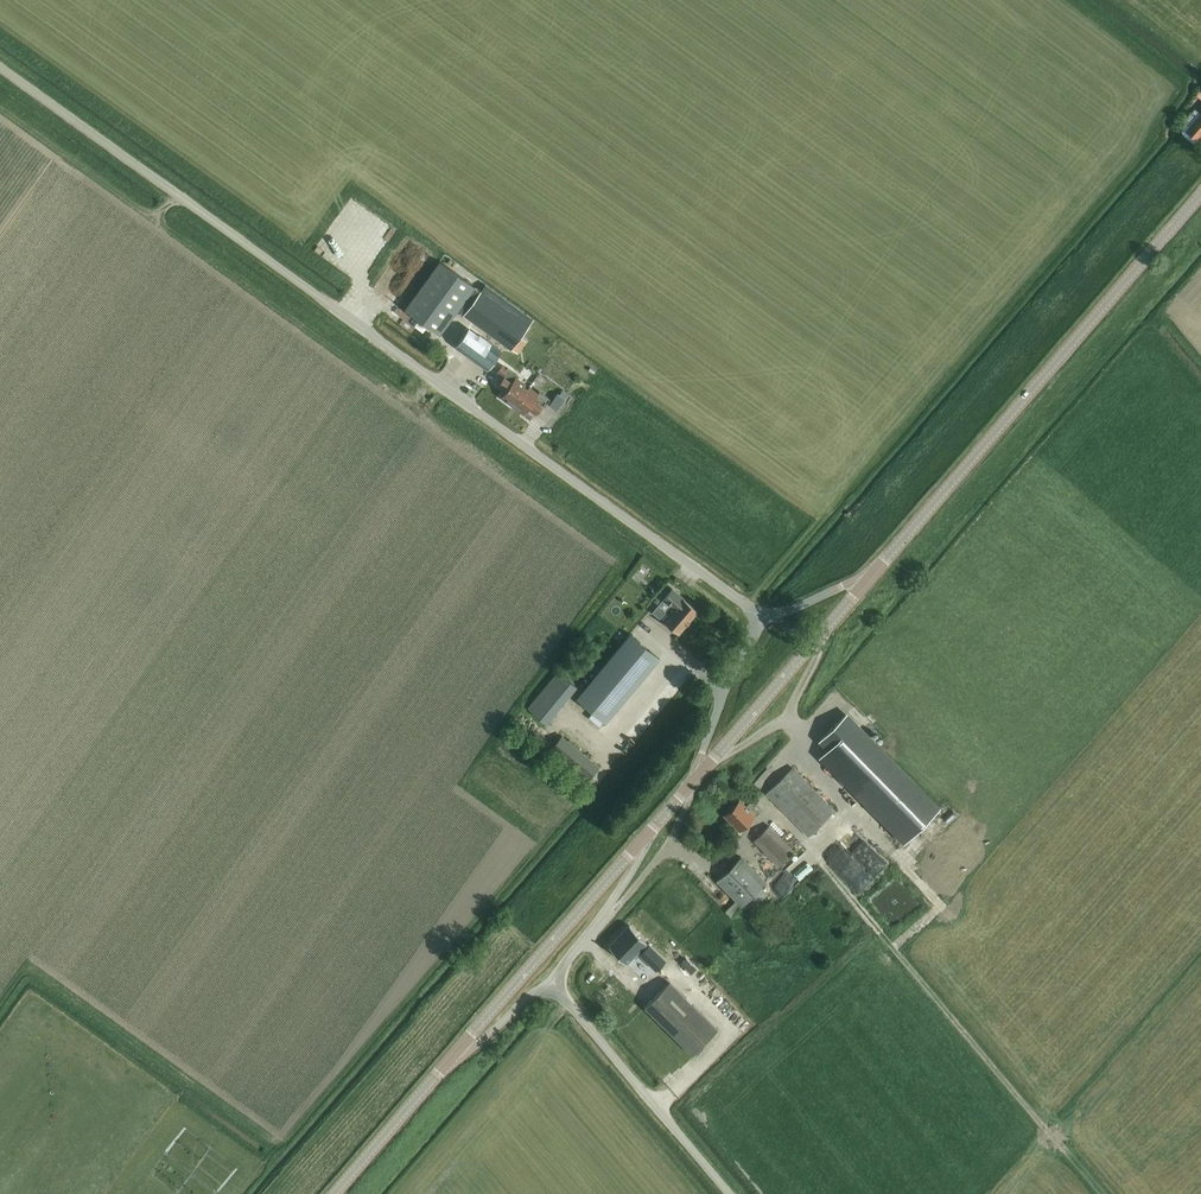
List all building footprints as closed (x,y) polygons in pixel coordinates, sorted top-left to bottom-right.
[(1183,127),(1184,130),(1187,130),(1198,140),(1200,136),(1200,112),(1200,111),(1198,111),(1195,109),(1181,125),(1183,127)] [(414,237),(420,245),(428,238),(422,230),(414,237)] [(439,334),(446,324),(474,285),(439,260),(404,308),(439,334)] [(500,303),(482,326),(512,347),(529,324),(500,303)] [(497,372),(502,364),(506,358),(499,353),(501,350),(468,326),(454,345),(487,369),(489,366),(497,372)] [(548,374),(554,368),(550,362),(543,368),(548,374)] [(502,364),(497,372),(503,376),(497,384),(505,390),(501,396),(503,397),(503,400),(506,402),(509,402),(514,405),(527,388),(523,385),(524,384),(515,377),(517,374),(506,367),(502,364)] [(559,392),(566,398),(577,384),(569,378),(559,392)] [(527,388),(514,405),(524,413),(528,407),(536,413),(545,401),(547,402),(550,398),(539,390),(537,393),(528,386),(527,388)] [(556,409),(563,400),(565,398),(557,392),(549,404),(556,409)] [(669,605),(659,616),(663,620),(669,625),(678,633),(697,609),(671,588),(664,597),(662,599),(669,605)] [(618,642),(625,633),(619,629),(612,637),(618,642)] [(605,722),(659,657),(629,633),(576,697),(605,722)] [(545,723),(576,686),(557,670),(526,707),(545,723)] [(845,714),(820,739),(828,748),(820,756),(904,841),(938,808),(845,714)] [(551,748),(567,761),(577,748),(561,735),(551,748)] [(567,761),(588,779),(591,775),(586,770),(593,761),(577,748),(567,761)] [(593,761),(586,770),(591,775),(599,766),(593,761)] [(809,835),(834,810),(791,767),(766,792),(809,835)] [(746,806),(738,798),(723,813),(739,829),(758,811),(749,802),(746,806)] [(860,818),(849,831),(876,852),(886,840),(860,818)] [(777,864),(793,849),(768,825),(753,840),(777,864)] [(837,850),(872,880),(896,853),(890,847),(878,861),(850,836),(837,850)] [(809,863),(811,855),(804,852),(801,861),(809,863)] [(749,912),(768,894),(761,886),(766,881),(740,856),(716,880),(736,900),(725,911),(730,916),(742,905),(749,912)] [(628,924),(608,945),(625,962),(633,954),(635,956),(639,953),(636,950),(646,941),(628,924)] [(656,969),(665,959),(648,943),(639,953),(656,969)] [(692,1054),(717,1028),(669,981),(644,1007),(692,1054)]
